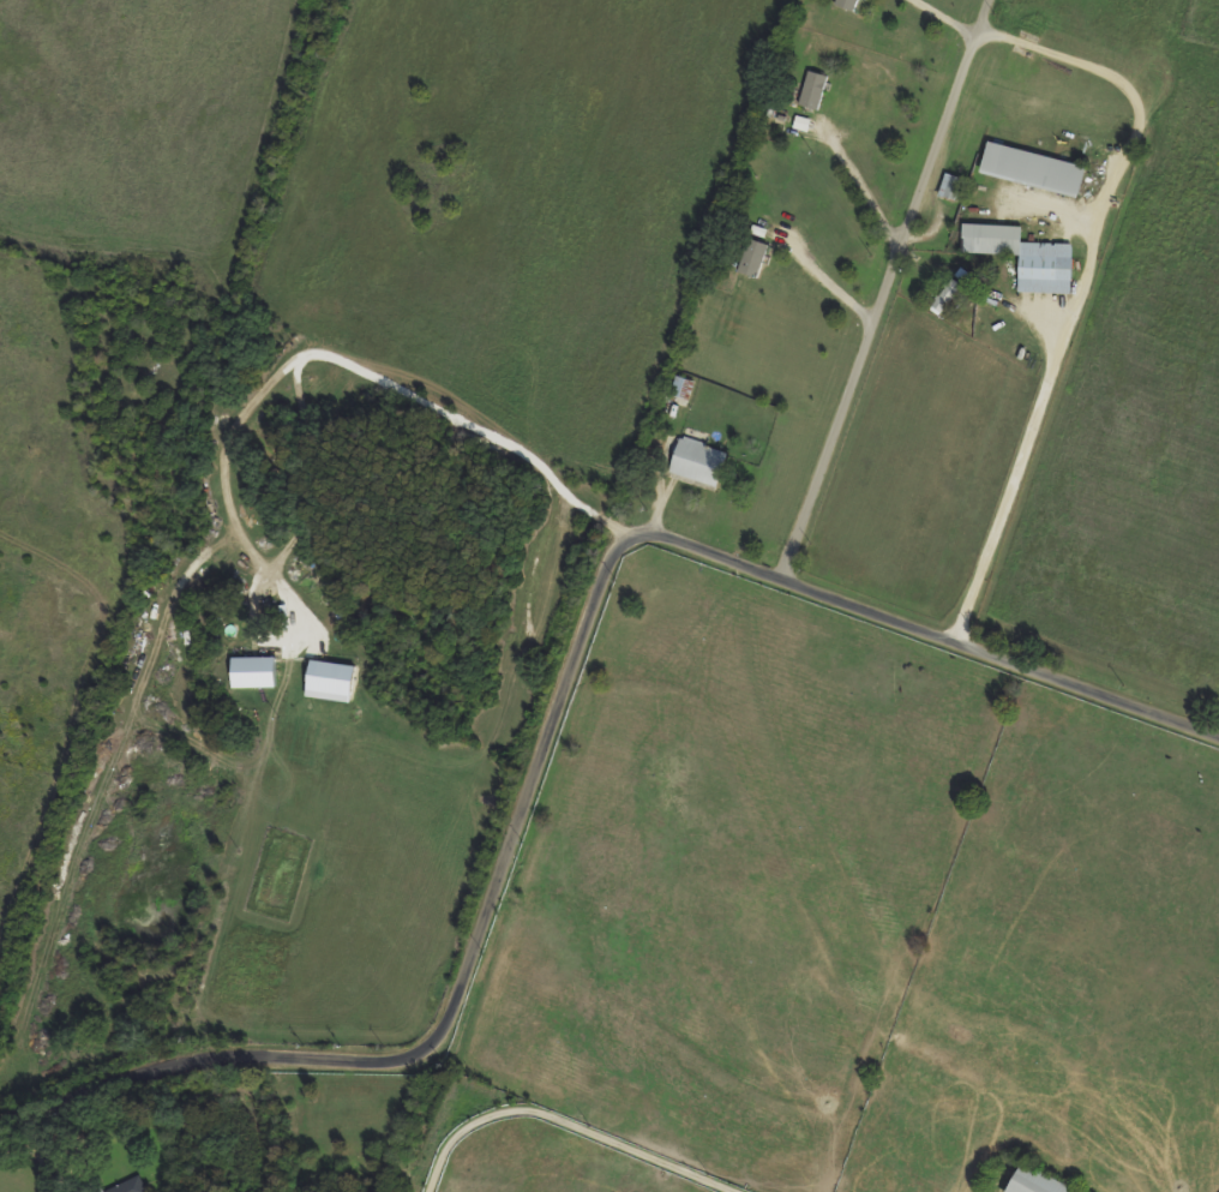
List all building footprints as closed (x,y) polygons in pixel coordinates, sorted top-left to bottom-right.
[(854,0),(832,0),(831,3),(850,11),(854,0)] [(815,109),(825,75),(805,69),(795,104),(815,109)] [(1075,195),(1082,164),(984,141),(977,172),(1075,195)] [(951,200),(958,177),(942,172),(935,195),(951,200)] [(959,252),(1016,254),(1018,225),(960,223),(959,252)] [(735,271),(754,277),(765,244),(746,238),(735,271)] [(1069,243),(1016,242),(1015,292),(1068,293),(1069,243)] [(714,485),(723,449),(675,437),(666,473),(714,485)] [(271,656),(226,657),(227,688),(272,686),(271,656)] [(347,701),(350,664),(305,661),(302,697),(347,701)] [(1016,1163),(1002,1191),(1076,1191),(1016,1163)] [(137,1177),(101,1191),(144,1191),(137,1177)]
